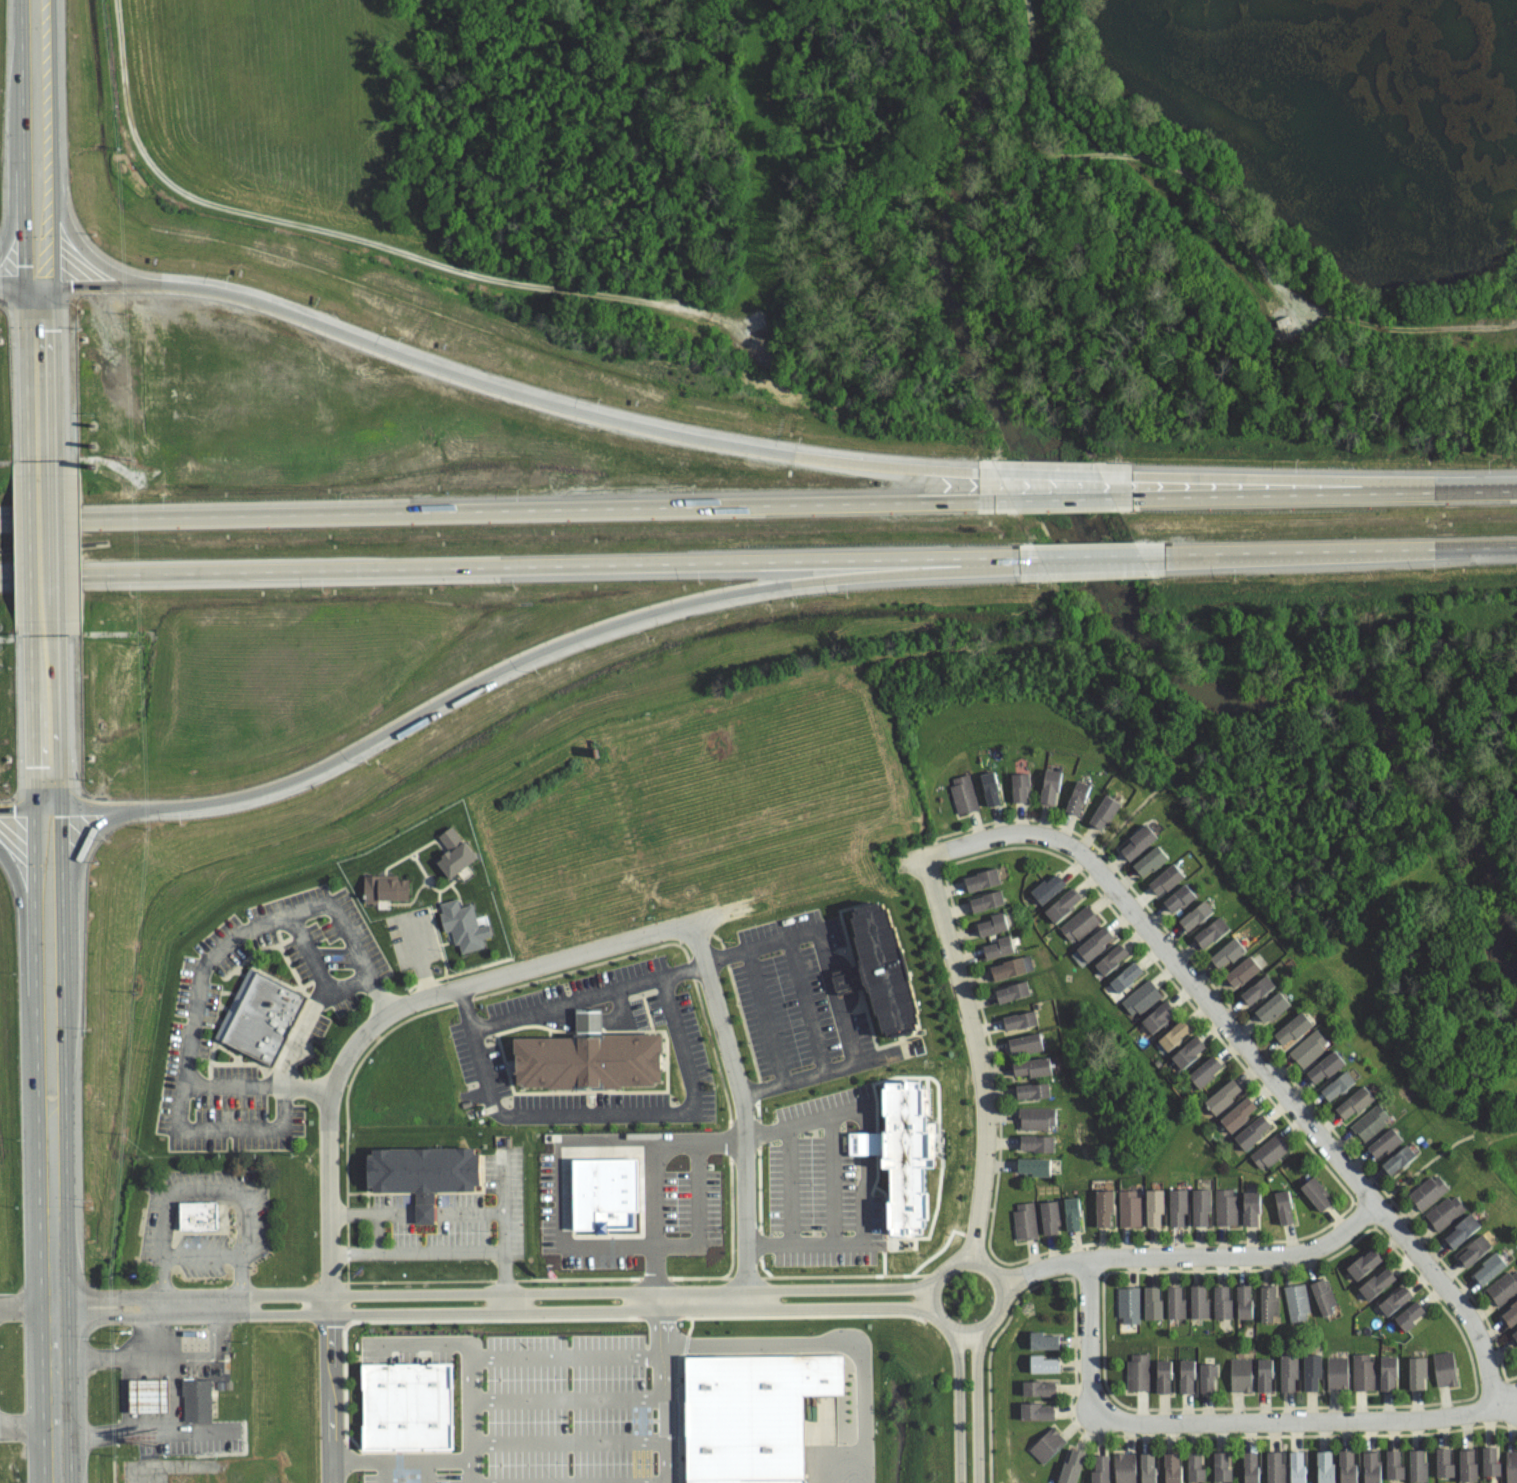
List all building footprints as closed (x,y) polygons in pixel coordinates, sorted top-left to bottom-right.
[(1041,801),(1045,766),(1065,768),(1062,791),(1058,790),(1057,803),(1041,801)] [(984,803),(979,774),(997,771),(1001,800),(984,803)] [(1011,799),(1029,799),(1029,771),(1011,771),(1011,799)] [(958,810),(954,795),(951,796),(948,785),(952,784),(951,777),(968,773),(975,806),(958,810)] [(1079,813),(1065,807),(1077,777),(1096,785),(1089,802),(1085,801),(1079,813)] [(1103,829),(1089,820),(1107,791),(1122,801),(1103,829)] [(1131,859),(1122,848),(1132,840),(1129,837),(1147,822),(1158,837),(1131,859)] [(457,880),(456,878),(439,858),(449,849),(439,835),(453,824),(483,862),(457,880)] [(1146,878),(1135,865),(1161,844),(1171,857),(1146,878)] [(1161,897),(1150,882),(1177,861),(1188,876),(1161,897)] [(968,890),(965,875),(979,873),(979,870),(999,867),(1002,885),(968,890)] [(1041,906),(1066,883),(1054,871),(1046,879),(1042,875),(1026,890),(1041,906)] [(363,901),(363,875),(380,874),(379,879),(410,878),(410,900),(399,900),(398,900),(363,901)] [(1176,914),(1165,901),(1188,883),(1199,895),(1176,914)] [(1055,921),(1082,899),(1071,886),(1044,908),(1055,921)] [(973,913),(969,896),(999,889),(1003,906),(973,913)] [(882,1038),(869,988),(836,997),(829,970),(858,962),(844,909),(894,896),(928,1026),(882,1038)] [(466,951),(462,940),(458,941),(454,928),(448,930),(443,911),(446,910),(443,902),(458,898),(461,897),(463,905),(476,902),(482,924),(493,921),(496,934),(486,937),(488,945),(466,951)] [(1191,930),(1214,911),(1205,900),(1182,918),(1191,930)] [(1073,944),(1058,927),(1085,903),(1100,920),(1073,944)] [(980,935),(977,922),(994,919),(993,913),(1005,911),(1009,929),(980,935)] [(1207,950),(1196,937),(1222,916),(1233,929),(1207,950)] [(1090,961),(1078,947),(1106,924),(1118,938),(1090,961)] [(988,958),(1017,953),(1013,933),(1000,935),(1001,942),(986,944),(988,958)] [(1223,970),(1250,949),(1239,934),(1212,955),(1223,970)] [(1107,977),(1132,956),(1120,941),(1095,962),(1107,977)] [(1238,987),(1227,973),(1252,954),(1262,968),(1238,987)] [(996,981),(991,964),(1027,955),(1031,972),(996,981)] [(212,1032),(251,959),(310,995),(275,1065),(212,1032)] [(1121,995),(1111,982),(1135,961),(1146,974),(1121,995)] [(1252,1005),(1242,993),(1269,972),(1278,984),(1252,1005)] [(999,1001),(997,988),(1009,986),(1009,984),(1017,982),(1017,980),(1030,978),(1033,995),(999,1001)] [(1136,1015),(1123,998),(1150,978),(1163,995),(1136,1015)] [(1266,1023),(1256,1009),(1282,990),(1292,1003),(1266,1023)] [(1153,1035),(1141,1021),(1168,1000),(1179,1014),(1153,1035)] [(518,1088),(518,1036),(578,1036),(578,1022),(577,1008),(605,1008),(605,1023),(605,1033),(667,1033),(667,1088),(518,1088)] [(1284,1046),(1296,1035),(1299,1039),(1316,1024),(1303,1008),(1273,1033),(1284,1046)] [(1005,1028),(1003,1013),(1037,1009),(1039,1024),(1005,1028)] [(1167,1051),(1195,1029),(1186,1018),(1158,1039),(1167,1051)] [(1302,1067),(1330,1044),(1317,1028),(1289,1051),(1302,1067)] [(1184,1071),(1171,1055),(1199,1032),(1212,1047),(1184,1071)] [(1012,1051),(1025,1050),(1025,1053),(1041,1052),(1040,1049),(1045,1049),(1043,1033),(1010,1036),(1012,1051)] [(1316,1085),(1306,1071),(1335,1048),(1346,1061),(1316,1085)] [(1014,1076),(1012,1057),(1049,1054),(1050,1069),(1039,1070),(1039,1074),(1014,1076)] [(1201,1089),(1188,1074),(1211,1056),(1223,1070),(1201,1089)] [(1332,1102),(1322,1089),(1349,1068),(1359,1081),(1332,1102)] [(1215,1114),(1204,1100),(1232,1077),(1243,1091),(1215,1114)] [(885,1239),(923,1239),(923,1231),(926,1231),(926,1223),(932,1223),(933,1190),(926,1190),(926,1174),(937,1174),(937,1156),(929,1156),(929,1130),(923,1130),(924,1115),(918,1115),(919,1090),(915,1090),(915,1081),(902,1080),(902,1085),(898,1085),(897,1080),(880,1080),(880,1117),(882,1117),(882,1130),(868,1130),(848,1130),(848,1157),(875,1157),(875,1170),(885,1170),(885,1239)] [(1017,1098),(1016,1083),(1049,1083),(1049,1097),(1017,1098)] [(1347,1121),(1377,1097),(1365,1083),(1335,1107),(1347,1121)] [(1230,1131),(1256,1110),(1245,1097),(1220,1119),(1230,1131)] [(1366,1142),(1351,1125),(1380,1101),(1394,1118),(1366,1142)] [(1016,1126),(1016,1106),(1050,1107),(1050,1126),(1016,1126)] [(1244,1150),(1233,1135),(1261,1113),(1269,1124),(1259,1132),(1262,1136),(1244,1150)] [(1379,1159),(1370,1146),(1395,1127),(1405,1139),(1379,1159)] [(1248,1154),(1275,1131),(1288,1147),(1261,1170),(1248,1154)] [(1019,1149),(1019,1132),(1056,1134),(1055,1151),(1019,1149)] [(1383,1163),(1408,1142),(1419,1155),(1394,1176),(1383,1163)] [(373,1189),(373,1145),(486,1144),(487,1189),(436,1189),(436,1208),(436,1217),(417,1217),(417,1209),(416,1188),(373,1189)] [(1016,1169),(1015,1156),(1048,1156),(1048,1174),(1025,1174),(1025,1169),(1016,1169)] [(633,1231),(632,1214),(636,1214),(635,1158),(569,1159),(570,1231),(591,1230),(591,1232),(633,1231)] [(1422,1210),(1407,1192),(1430,1173),(1434,1178),(1438,1174),(1450,1187),(1422,1210)] [(1320,1212),(1301,1186),(1317,1174),(1336,1200),(1320,1212)] [(1095,1225),(1093,1187),(1113,1186),(1114,1208),(1109,1208),(1110,1224),(1095,1225)] [(1145,1224),(1144,1186),(1161,1186),(1162,1224),(1145,1224)] [(1168,1224),(1168,1186),(1186,1186),(1185,1224),(1168,1224)] [(1191,1223),(1191,1186),(1208,1186),(1208,1222),(1191,1223)] [(1118,1224),(1117,1188),(1133,1187),(1133,1192),(1139,1192),(1139,1224),(1118,1224)] [(1213,1223),(1213,1187),(1233,1187),(1234,1222),(1213,1223)] [(1240,1223),(1240,1188),(1261,1187),(1261,1210),(1256,1210),(1257,1223),(1240,1223)] [(1274,1223),(1271,1192),(1292,1190),(1295,1221),(1274,1223)] [(1442,1231),(1470,1206),(1456,1190),(1428,1215),(1442,1231)] [(1066,1228),(1064,1196),(1081,1195),(1083,1227),(1066,1228)] [(1042,1232),(1038,1200),(1056,1198),(1060,1230),(1042,1232)] [(234,1228),(233,1200),(180,1200),(180,1230),(234,1228)] [(1014,1238),(1010,1210),(1015,1209),(1014,1203),(1030,1201),(1034,1235),(1014,1238)] [(1455,1248),(1483,1224),(1471,1211),(1444,1236),(1455,1248)] [(1471,1267),(1498,1244),(1485,1229),(1467,1244),(1470,1247),(1461,1255),(1471,1267)] [(1357,1279),(1346,1264),(1375,1245),(1386,1259),(1357,1279)] [(1484,1286),(1512,1262),(1500,1248),(1485,1260),(1487,1263),(1474,1274),(1484,1286)] [(1372,1300),(1358,1286),(1386,1265),(1398,1281),(1372,1300)] [(1512,1275),(1516,1271),(1516,1290),(1499,1305),(1485,1288),(1508,1270),(1512,1275)] [(1321,1315),(1310,1281),(1326,1276),(1340,1311),(1321,1315)] [(1235,1316),(1234,1283),(1251,1283),(1251,1298),(1254,1298),(1254,1316),(1235,1316)] [(1213,1318),(1212,1284),(1228,1284),(1229,1299),(1232,1298),(1233,1318),(1213,1318)] [(1168,1319),(1166,1286),(1181,1285),(1182,1300),(1185,1300),(1185,1319),(1168,1319)] [(1190,1316),(1189,1285),(1204,1285),(1205,1298),(1208,1298),(1209,1316),(1190,1316)] [(1285,1322),(1282,1285),(1304,1285),(1309,1322),(1285,1322)] [(1390,1315),(1415,1296),(1404,1285),(1379,1303),(1390,1315)] [(1145,1320),(1144,1286),(1160,1286),(1161,1299),(1164,1299),(1164,1319),(1145,1320)] [(1261,1286),(1276,1286),(1277,1325),(1261,1324),(1261,1286)] [(1124,1321),(1124,1316),(1118,1315),(1117,1287),(1138,1287),(1139,1321),(1124,1321)] [(1395,1318),(1417,1300),(1428,1312),(1406,1332),(1395,1318)] [(1502,1312),(1516,1300),(1516,1324),(1513,1327),(1502,1312)] [(1031,1346),(1031,1329),(1047,1329),(1048,1334),(1062,1332),(1062,1347),(1031,1346)] [(695,1469),(818,1467),(815,1387),(830,1387),(829,1347),(692,1348),(695,1469)] [(224,1372),(224,1351),(233,1352),(233,1372),(224,1372)] [(1460,1386),(1456,1351),(1435,1352),(1436,1388),(1460,1386)] [(1327,1389),(1327,1353),(1346,1352),(1348,1389),(1327,1389)] [(1356,1390),(1353,1353),(1373,1352),(1376,1391),(1356,1390)] [(1128,1388),(1128,1360),(1133,1360),(1133,1353),(1149,1353),(1150,1388),(1128,1388)] [(1280,1390),(1279,1353),(1298,1353),(1299,1391),(1280,1390)] [(1305,1389),(1303,1355),(1320,1353),(1321,1389),(1305,1389)] [(1408,1389),(1408,1354),(1429,1353),(1430,1378),(1429,1389),(1408,1389)] [(1030,1372),(1030,1356),(1046,1354),(1045,1359),(1060,1359),(1060,1372),(1030,1372)] [(1258,1390),(1257,1356),(1274,1355),(1276,1390),(1258,1390)] [(1383,1389),(1381,1355),(1401,1355),(1402,1390),(1383,1389)] [(1229,1357),(1252,1356),(1253,1391),(1229,1389),(1229,1357)] [(1156,1389),(1155,1359),(1173,1358),(1174,1390),(1156,1389)] [(1180,1391),(1180,1359),(1197,1358),(1198,1390),(1180,1391)] [(453,1452),(451,1362),(360,1364),(362,1454),(453,1452)] [(1201,1363),(1201,1391),(1217,1391),(1216,1376),(1222,1376),(1222,1362),(1201,1363)] [(1023,1393),(1022,1378),(1042,1378),(1041,1383),(1058,1383),(1059,1393),(1023,1393)] [(211,1380),(183,1379),(182,1422),(210,1423),(211,1380)] [(128,1380),(127,1405),(138,1405),(160,1406),(160,1412),(166,1412),(167,1381),(128,1380)] [(1019,1418),(1019,1400),(1034,1400),(1033,1404),(1055,1404),(1056,1420),(1019,1418)] [(1041,1467),(1024,1448),(1052,1424),(1068,1443),(1041,1467)] [(1485,1475),(1485,1446),(1503,1446),(1503,1462),(1506,1462),(1506,1475),(1485,1475)] [(1078,1482),(1056,1477),(1061,1459),(1066,1461),(1070,1447),(1085,1452),(1078,1482)] [(1437,1476),(1436,1447),(1455,1447),(1455,1463),(1458,1462),(1458,1476),(1437,1476)] [(1242,1482),(1242,1453),(1251,1453),(1251,1448),(1261,1448),(1262,1482),(1242,1482)] [(1389,1479),(1388,1448),(1405,1448),(1407,1480),(1389,1479)] [(1412,1481),(1412,1448),(1417,1448),(1417,1450),(1429,1450),(1430,1481),(1412,1481)] [(1359,1449),(1360,1482),(1341,1482),(1340,1450),(1359,1449)] [(1164,1482),(1184,1482),(1185,1450),(1164,1451),(1164,1482)] [(1288,1465),(1287,1482),(1277,1482),(1267,1482),(1267,1451),(1284,1450),(1284,1465),(1288,1465)] [(1290,1450),(1291,1482),(1309,1482),(1309,1451),(1290,1450)] [(1335,1450),(1319,1450),(1318,1482),(1336,1482),(1335,1450)] [(1365,1481),(1364,1450),(1383,1450),(1383,1481),(1365,1481)] [(1462,1479),(1461,1450),(1478,1450),(1478,1464),(1481,1464),(1482,1479),(1462,1479)] [(1160,1451),(1161,1482),(1142,1482),(1140,1452),(1160,1451)] [(1200,1481),(1200,1482),(1189,1482),(1187,1452),(1204,1451),(1204,1466),(1208,1465),(1208,1480),(1200,1481)] [(1213,1478),(1233,1479),(1233,1452),(1213,1451),(1213,1478)] [(1508,1451),(1516,1451),(1516,1482),(1508,1482),(1508,1451)] [(1132,1473),(1133,1482),(1113,1482),(1112,1452),(1136,1452),(1136,1473),(1132,1473)] [(1088,1481),(1088,1469),(1093,1468),(1094,1453),(1105,1453),(1105,1481),(1088,1481)] [(695,1482),(818,1482),(818,1467),(695,1469),(695,1482)]
